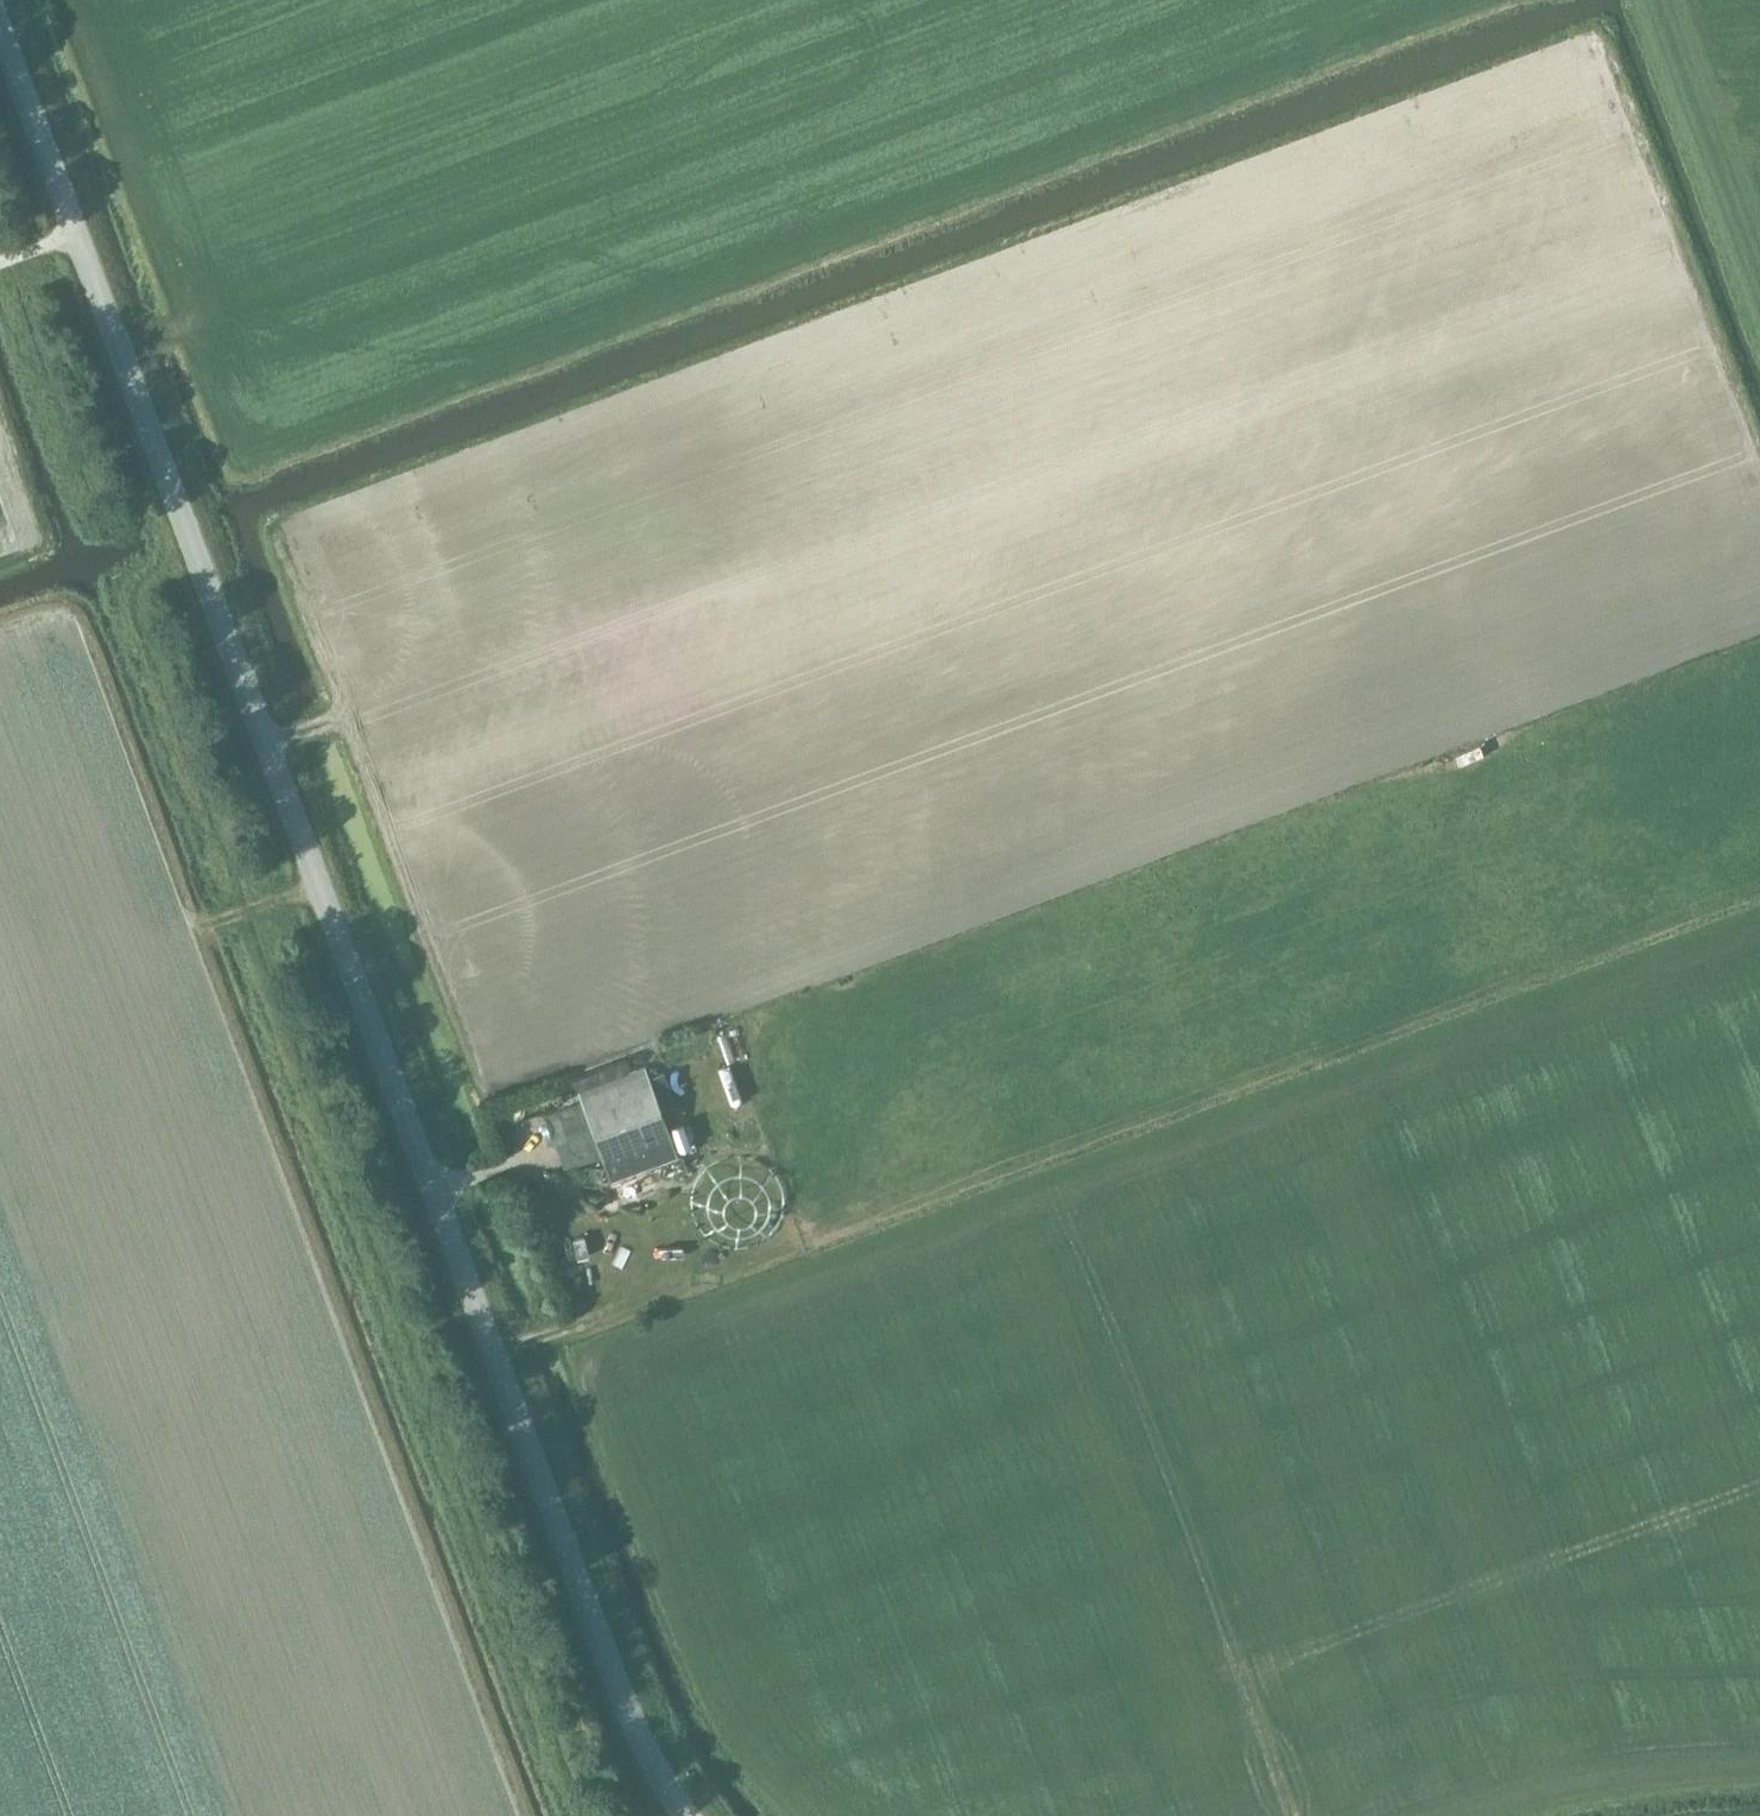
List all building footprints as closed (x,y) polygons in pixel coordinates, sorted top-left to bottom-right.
[(644,1066),(577,1089),(610,1181),(678,1155),(664,1115),(677,1111),(664,1074),(649,1079),(644,1066)]
